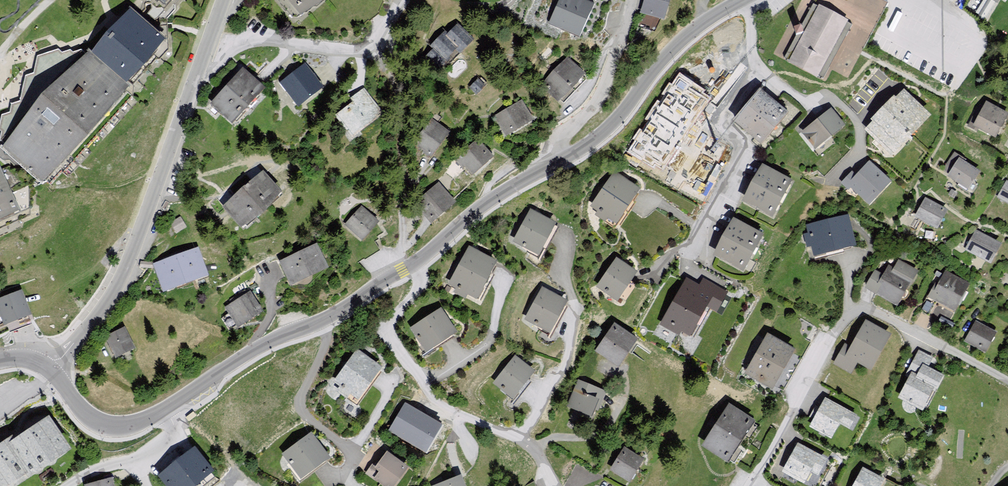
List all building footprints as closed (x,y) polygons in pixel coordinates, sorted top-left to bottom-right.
[(175,8),(185,0),(165,0),(175,8)] [(308,20),(334,7),(341,0),(291,0),(308,20)] [(547,24),(579,39),(596,4),(587,0),(558,0),(547,24)] [(640,12),(664,19),(669,0),(643,0),(640,12)] [(815,6),(784,59),(825,82),(855,26),(815,6)] [(96,53),(93,57),(64,60),(60,57),(40,66),(37,80),(29,84),(25,107),(16,110),(15,118),(9,119),(7,149),(56,191),(107,143),(142,94),(137,89),(177,44),(140,11),(100,56),(96,53)] [(482,43),(462,26),(453,36),(449,31),(433,49),(437,54),(429,61),(445,74),(455,67),(454,65),(463,56),(466,58),(482,43)] [(577,61),(551,88),(567,107),(586,94),(595,77),(577,61)] [(307,68),(282,85),(303,111),(328,92),(307,68)] [(247,72),(214,107),(237,128),(271,91),(247,72)] [(712,94),(678,72),(627,152),(661,174),(712,94)] [(477,77),(468,87),(477,95),(486,84),(477,77)] [(908,91),(869,131),(899,160),(938,119),(908,91)] [(765,93),(738,123),(769,149),(795,116),(765,93)] [(364,102),(340,119),(360,142),(387,122),(392,119),(375,99),(368,105),(364,102)] [(973,126),(998,137),(1007,115),(1007,112),(984,100),(973,126)] [(529,104),(499,120),(507,133),(510,132),(517,141),(545,125),(529,104)] [(836,111),(806,135),(821,153),(850,128),(836,111)] [(437,124),(420,147),(440,163),(459,137),(437,124)] [(482,143),(462,163),(466,171),(472,172),(481,180),(503,162),(482,143)] [(959,156),(946,173),(969,188),(982,171),(959,156)] [(899,185),(873,164),(862,178),(857,174),(847,186),(854,194),(857,192),(877,209),(899,185)] [(30,214),(9,167),(0,171),(0,228),(30,214)] [(765,167),(748,203),(783,222),(801,184),(765,167)] [(617,175),(594,209),(602,214),(599,218),(610,225),(613,221),(620,228),(634,212),(641,198),(644,192),(617,175)] [(268,176),(228,211),(250,233),(276,217),(290,195),(268,176)] [(428,220),(431,224),(456,200),(438,181),(413,205),(428,220)] [(929,202),(921,220),(945,233),(954,213),(929,202)] [(366,209),(348,229),(368,245),(385,225),(366,209)] [(535,212),(516,245),(544,259),(563,227),(535,212)] [(186,227),(180,216),(169,221),(175,233),(186,227)] [(852,218),(808,228),(811,235),(806,236),(810,252),(817,250),(819,260),(847,253),(861,250),(852,218)] [(738,220),(720,257),(753,275),(774,238),(738,220)] [(970,254),(999,268),(1007,251),(1007,248),(981,233),(970,254)] [(326,248),(285,265),(299,290),(340,273),(326,248)] [(202,250),(156,266),(168,293),(214,279),(202,250)] [(474,251),(453,288),(461,292),(459,297),(471,303),(474,298),(483,304),(505,266),(474,251)] [(619,261),(600,288),(621,305),(643,276),(619,261)] [(878,273),(869,290),(903,309),(924,275),(902,262),(898,271),(892,267),(888,277),(878,273)] [(936,287),(931,298),(959,315),(974,289),(948,273),(941,289),(936,287)] [(690,281),(665,326),(684,338),(687,334),(695,339),(715,314),(723,318),(733,295),(708,281),(705,288),(690,281)] [(540,286),(524,319),(552,333),(568,300),(540,286)] [(0,298),(0,316),(4,326),(32,315),(21,289),(0,298)] [(249,291),(223,306),(236,327),(262,312),(249,291)] [(447,312),(415,331),(433,356),(464,337),(447,312)] [(854,350),(848,358),(862,365),(878,373),(896,336),(870,322),(854,350)] [(979,325),(968,345),(991,357),(1001,336),(979,325)] [(619,327),(600,354),(625,370),(643,342),(619,327)] [(128,330),(108,340),(119,362),(140,353),(128,330)] [(773,337),(749,375),(780,393),(805,353),(773,337)] [(848,358),(854,350),(847,346),(835,366),(854,377),(862,365),(848,358)] [(911,372),(912,377),(916,374),(923,377),(928,368),(934,370),(939,362),(920,352),(911,372)] [(360,353),(336,386),(344,390),(340,394),(359,408),(364,403),(365,405),(389,371),(360,353)] [(519,358),(497,386),(517,403),(541,375),(519,358)] [(950,378),(934,370),(928,368),(923,377),(922,381),(939,395),(950,378)] [(916,374),(912,377),(901,397),(928,414),(939,395),(922,381),(923,377),(916,374)] [(581,382),(569,408),(599,420),(610,394),(581,382)] [(437,416),(402,395),(386,422),(420,443),(437,416)] [(829,397),(813,427),(837,440),(846,425),(855,430),(863,415),(829,397)] [(735,403),(706,445),(734,462),(762,419),(735,403)] [(32,473),(33,475),(72,448),(48,414),(13,439),(11,436),(0,443),(0,485),(13,485),(32,473)] [(316,433),(286,455),(306,481),(336,458),(316,433)] [(802,443),(786,473),(809,484),(825,455),(802,443)] [(164,476),(173,485),(204,485),(222,471),(202,446),(164,476)] [(628,447),(614,470),(635,482),(649,459),(637,452),(631,449),(628,447)] [(392,451),(381,468),(386,470),(378,479),(388,485),(402,485),(417,465),(392,451)] [(856,485),(886,485),(890,479),(866,467),(856,485)] [(438,485),(473,485),(468,474),(438,485)]
